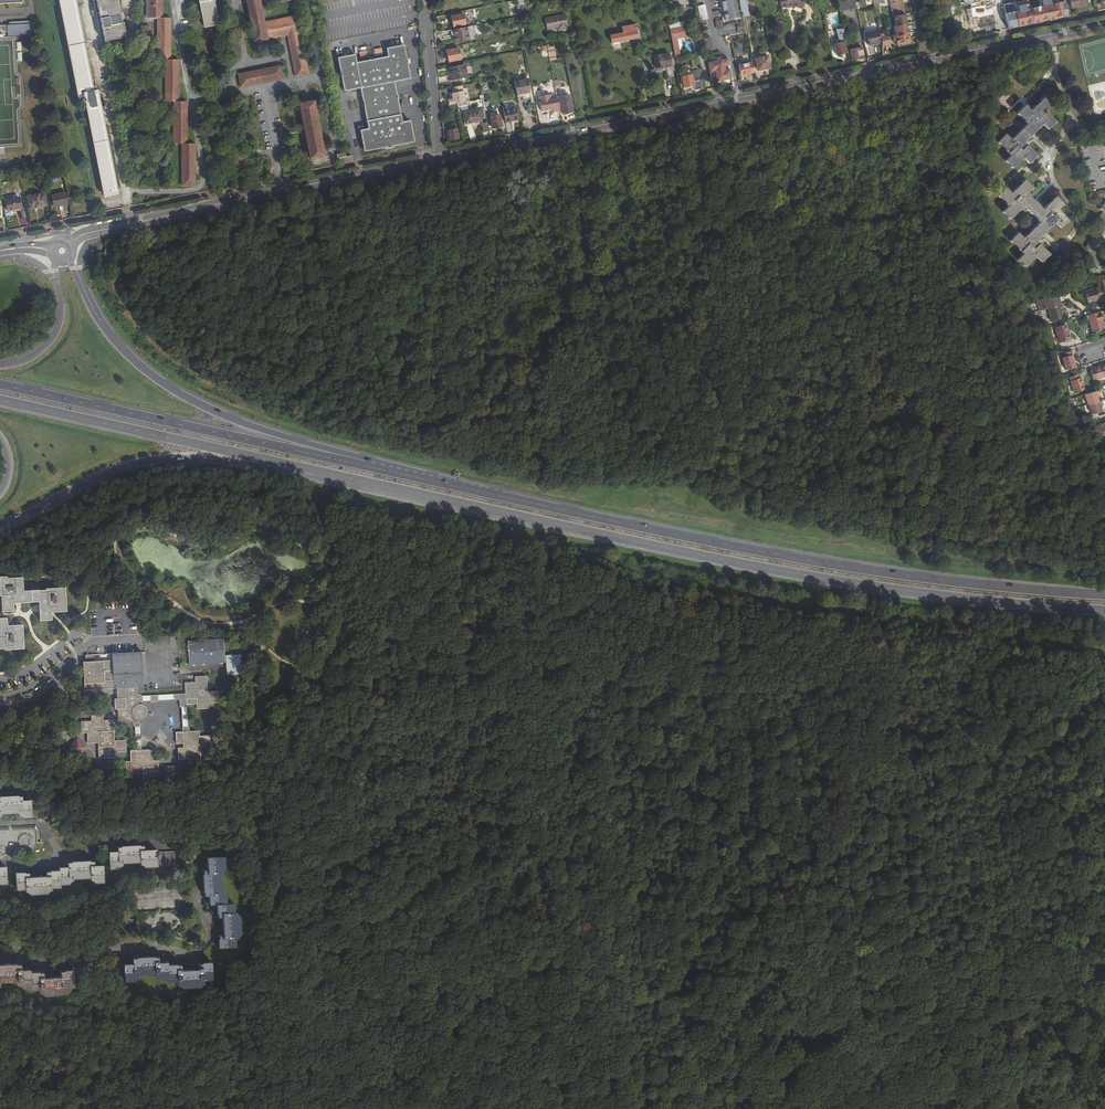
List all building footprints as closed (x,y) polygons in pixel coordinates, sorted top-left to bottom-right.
[(79,98),(84,97),(84,93),(93,91),(74,0),(59,0),(79,98)] [(105,41),(126,37),(123,22),(121,23),(116,0),(96,0),(105,41)] [(152,17),(157,18),(157,59),(166,59),(166,102),(174,102),(174,143),(182,144),(182,185),(195,185),(195,167),(195,161),(195,144),(187,143),(187,125),(187,120),(187,102),(178,102),(179,83),(179,78),(179,59),(170,59),(170,41),(170,36),(170,18),(162,17),(162,0),(152,0),(152,17)] [(218,24),(213,0),(200,0),(205,26),(218,24)] [(254,41),(287,35),(296,76),(308,74),(297,16),(264,22),(260,0),(246,0),(254,41)] [(728,19),(739,17),(736,0),(724,0),(728,19)] [(741,8),(748,7),(746,0),(739,0),(741,8)] [(792,7),(794,6),(802,9),(805,0),(776,0),(777,4),(780,3),(781,7),(784,7),(784,8),(788,7),(788,6),(792,5),(792,7)] [(838,2),(839,8),(850,5),(851,9),(857,8),(855,0),(847,0),(838,2)] [(905,13),(902,0),(889,0),(893,16),(904,14),(905,13)] [(980,6),(979,2),(983,1),(983,0),(964,0),(965,5),(970,4),(970,8),(980,6)] [(1003,4),(1008,29),(1037,23),(1067,17),(1064,0),(1053,3),(1053,0),(1023,0),(1003,4)] [(1085,0),(1070,0),(1071,8),(1086,5),(1085,0)] [(988,23),(997,21),(994,5),(985,7),(988,23)] [(697,9),(700,24),(707,22),(704,7),(697,9)] [(749,15),(749,14),(748,7),(741,8),(742,16),(749,15)] [(465,24),(463,13),(451,16),(453,27),(465,24)] [(565,14),(556,16),(559,30),(568,29),(565,14)] [(906,23),(904,14),(893,16),(894,25),(905,23),(906,23)] [(559,30),(556,16),(545,18),(547,30),(557,28),(558,31),(559,30)] [(725,19),(718,21),(719,29),(726,27),(726,26),(725,19)] [(7,32),(8,36),(31,35),(31,22),(0,23),(1,32),(7,32)] [(905,23),(894,25),(893,26),(894,30),(896,30),(897,35),(908,33),(907,27),(906,28),(905,23)] [(623,33),(610,35),(611,42),(635,38),(635,40),(640,39),(638,27),(636,27),(635,24),(622,26),(623,33)] [(737,27),(739,35),(746,33),(744,25),(737,27)] [(684,26),(670,29),(671,34),(672,41),(675,58),(681,57),(677,38),(686,36),(684,26)] [(467,27),(453,30),(455,37),(454,37),(455,43),(469,40),(467,27)] [(879,34),(879,30),(866,32),(869,44),(881,42),(879,34)] [(889,37),(888,31),(883,32),(883,33),(879,34),(881,42),(882,48),(891,46),(889,37)] [(908,33),(897,35),(893,36),(894,41),(896,40),(897,45),(908,43),(907,41),(910,40),(908,33)] [(703,40),(706,54),(713,52),(710,39),(703,40)] [(847,52),(844,42),(834,44),(836,54),(847,52)] [(354,54),(337,58),(343,91),(359,87),(367,128),(359,129),(364,151),(413,141),(409,120),(401,121),(393,81),(409,78),(402,44),(385,48),(387,56),(356,62),(354,54)] [(551,61),(557,59),(553,46),(547,47),(551,61)] [(862,47),(850,49),(852,59),(864,57),(862,47)] [(459,48),(446,50),(449,62),(461,59),(459,48)] [(661,54),(653,56),(656,68),(664,66),(664,67),(671,66),(669,52),(661,53),(661,54)] [(768,55),(755,58),(758,70),(771,68),(768,55)] [(715,71),(717,81),(731,78),(729,68),(727,69),(727,65),(729,65),(727,58),(708,62),(710,72),(715,71)] [(741,75),(754,72),(751,62),(739,64),(741,75)] [(452,80),(467,77),(465,64),(449,67),(452,80)] [(238,74),(241,87),(282,79),(280,66),(238,74)] [(702,88),(700,79),(694,81),(692,75),(682,77),(684,89),(689,88),(689,86),(693,85),(694,87),(694,90),(702,88)] [(514,81),(517,95),(530,92),(527,78),(514,80),(514,81)] [(462,85),(452,87),(453,93),(451,93),(452,98),(451,99),(448,100),(449,105),(457,103),(465,101),(462,85)] [(84,93),(84,97),(104,196),(117,193),(116,189),(96,91),(93,91),(84,93)] [(554,111),(560,110),(558,102),(557,98),(551,99),(550,95),(539,97),(542,110),(553,107),(554,111)] [(557,97),(557,98),(558,102),(560,102),(562,113),(572,111),(569,95),(557,97)] [(1051,105),(1043,98),(1029,111),(1024,105),(1016,113),(1026,123),(1010,140),(1005,134),(997,142),(1010,155),(1005,161),(1012,168),(1023,158),(1029,164),(1036,156),(1023,142),(1042,124),(1048,129),(1055,122),(1045,111),(1051,105)] [(304,129),(305,133),(309,155),(310,158),(324,156),(314,101),(299,103),(304,129)] [(502,105),(505,122),(518,119),(515,103),(502,105)] [(482,121),(479,109),(464,112),(466,124),(482,121)] [(500,115),(490,117),(492,128),(502,126),(500,115)] [(447,131),(448,133),(446,134),(448,141),(449,140),(459,138),(457,129),(449,131),(447,131)] [(247,158),(246,155),(240,156),(239,151),(233,152),(235,161),(237,173),(250,171),(248,158),(247,158)] [(346,157),(345,153),(337,154),(339,163),(341,162),(341,164),(347,163),(346,157)] [(1063,204),(1055,196),(1042,210),(1026,193),(1031,188),(1024,180),(1010,193),(1005,188),(997,195),(1007,206),(1002,211),(1010,219),(1023,206),(1039,222),(1023,238),(1017,233),(1009,241),(1023,254),(1017,259),(1025,267),(1035,256),(1041,262),(1049,254),(1036,241),(1055,222),(1060,228),(1068,220),(1057,210),(1063,204)] [(44,192),(26,196),(29,209),(34,208),(34,206),(46,204),(44,192)] [(67,205),(65,194),(52,197),(54,208),(67,205)] [(18,197),(5,199),(7,210),(20,207),(18,197)] [(111,250),(106,248),(101,260),(106,262),(111,250)] [(1101,294),(1099,288),(1084,292),(1088,303),(1099,300),(1097,296),(1101,294)] [(1044,298),(1047,309),(1061,305),(1059,300),(1055,301),(1054,295),(1044,298)] [(1047,309),(1044,298),(1036,301),(1039,311),(1047,309)] [(1061,305),(1047,309),(1050,322),(1065,317),(1061,305)] [(1102,322),(1099,312),(1087,315),(1088,318),(1092,332),(1103,329),(1100,322),(1102,322)] [(1059,343),(1070,340),(1067,330),(1065,325),(1054,328),(1059,343)] [(1071,355),(1073,355),(1072,351),(1061,354),(1062,358),(1065,371),(1075,368),(1074,363),(1071,355)] [(1090,371),(1093,380),(1097,378),(1097,379),(1104,376),(1104,365),(1093,368),(1094,370),(1090,371)] [(1073,393),(1084,390),(1081,378),(1078,379),(1077,375),(1069,377),(1073,393)] [(1099,395),(1097,391),(1085,395),(1087,404),(1098,401),(1097,396),(1099,395)] [(1102,405),(1101,401),(1098,401),(1088,404),(1091,414),(1102,411),(1100,405),(1102,405)] [(1099,443),(1104,441),(1104,433),(1101,426),(1096,428),(1095,426),(1092,428),(1099,443)] [(65,612),(64,589),(45,590),(45,591),(38,592),(38,591),(22,592),(21,578),(5,579),(5,577),(0,577),(0,596),(1,612),(12,612),(12,604),(18,603),(38,602),(39,608),(39,621),(50,621),(50,613),(65,612)] [(22,649),(22,626),(6,626),(6,619),(0,619),(0,649),(4,649),(4,650),(22,649)] [(216,662),(214,638),(188,640),(190,663),(216,662)] [(225,638),(214,638),(216,662),(216,663),(226,663),(225,638)] [(83,661),(84,689),(116,688),(117,699),(114,699),(115,709),(117,709),(118,720),(103,721),(102,715),(98,715),(91,716),(91,721),(81,722),(82,733),(87,733),(88,744),(98,743),(99,758),(115,757),(115,752),(125,752),(125,740),(114,741),(114,726),(124,725),(124,724),(133,723),(133,725),(133,726),(134,726),(135,747),(134,747),(134,751),(130,751),(131,762),(126,762),(126,773),(132,773),(132,783),(143,782),(143,772),(158,771),(158,760),(152,760),(152,750),(141,750),(141,739),(142,738),(142,735),(140,735),(140,719),(142,718),(144,717),(145,716),(146,715),(146,713),(146,712),(146,710),(146,708),(145,707),(144,706),(143,705),(141,704),(139,703),(138,701),(151,701),(151,702),(157,701),(157,700),(178,699),(180,701),(180,707),(181,707),(183,732),(176,732),(176,744),(183,743),(183,748),(178,748),(179,759),(189,759),(189,764),(201,763),(200,752),(200,748),(210,747),(210,736),(199,736),(199,731),(190,731),(189,728),(188,727),(186,704),(197,704),(197,708),(208,708),(208,703),(219,702),(218,691),(207,691),(206,676),(195,676),(195,682),(185,682),(185,694),(141,696),(141,695),(138,695),(138,686),(144,686),(142,652),(109,654),(109,660),(83,661)] [(77,737),(66,748),(76,758),(87,747),(77,737)] [(167,783),(179,783),(178,765),(166,766),(167,777),(167,783)] [(28,816),(27,800),(18,800),(18,796),(14,796),(14,795),(0,795),(0,812),(14,811),(16,813),(18,814),(19,814),(19,817),(28,816)] [(143,866),(175,865),(174,850),(155,851),(155,849),(142,849),(142,846),(139,846),(137,846),(137,845),(121,845),(121,847),(119,847),(117,847),(117,851),(109,851),(110,868),(117,868),(117,865),(118,865),(122,862),(138,861),(142,864),(143,864),(143,866)] [(224,869),(223,857),(207,857),(207,870),(203,870),(203,872),(203,874),(202,874),(203,892),(204,892),(204,896),(209,896),(209,899),(209,905),(216,905),(217,914),(218,914),(218,916),(218,917),(222,917),(223,935),(219,935),(219,937),(219,939),(218,939),(219,948),(235,947),(235,938),(237,938),(237,934),(240,934),(239,917),(236,917),(236,913),(233,913),(233,904),(226,904),(225,895),(223,895),(223,891),(221,891),(219,873),(222,873),(221,869),(224,869)] [(94,882),(102,882),(101,865),(92,865),(92,861),(90,861),(88,861),(88,860),(71,861),(71,863),(69,863),(67,863),(67,867),(58,867),(58,870),(50,870),(50,871),(48,871),(46,871),(46,875),(28,876),(28,873),(26,873),(24,873),(24,872),(15,872),(16,889),(25,888),(24,889),(29,892),(29,893),(46,892),(46,891),(50,888),(50,887),(58,886),(58,884),(67,884),(67,882),(72,878),(88,877),(94,881),(94,882)] [(185,932),(182,887),(134,890),(136,934),(185,932)] [(203,980),(212,980),(211,962),(202,963),(202,964),(200,964),(199,965),(199,970),(181,971),(180,965),(178,965),(177,966),(177,964),(167,965),(167,962),(158,963),(158,957),(156,957),(154,958),(154,956),(136,957),(136,959),(134,959),(132,959),(132,964),(123,965),(124,982),(133,982),(133,979),(137,979),(137,976),(155,975),(155,977),(159,977),(159,980),(168,979),(168,982),(178,982),(178,984),(182,984),(182,986),(199,985),(199,983),(203,983),(203,980)] [(73,970),(64,971),(64,972),(62,972),(61,972),(61,978),(43,978),(42,973),(39,973),(39,972),(34,972),(30,973),(30,970),(20,970),(20,965),(18,965),(16,965),(16,964),(0,965),(0,983),(18,982),(18,985),(21,985),(22,987),(30,987),(31,990),(40,989),(40,992),(44,992),(44,994),(62,993),(61,991),(65,990),(65,988),(74,987),(73,970)]
